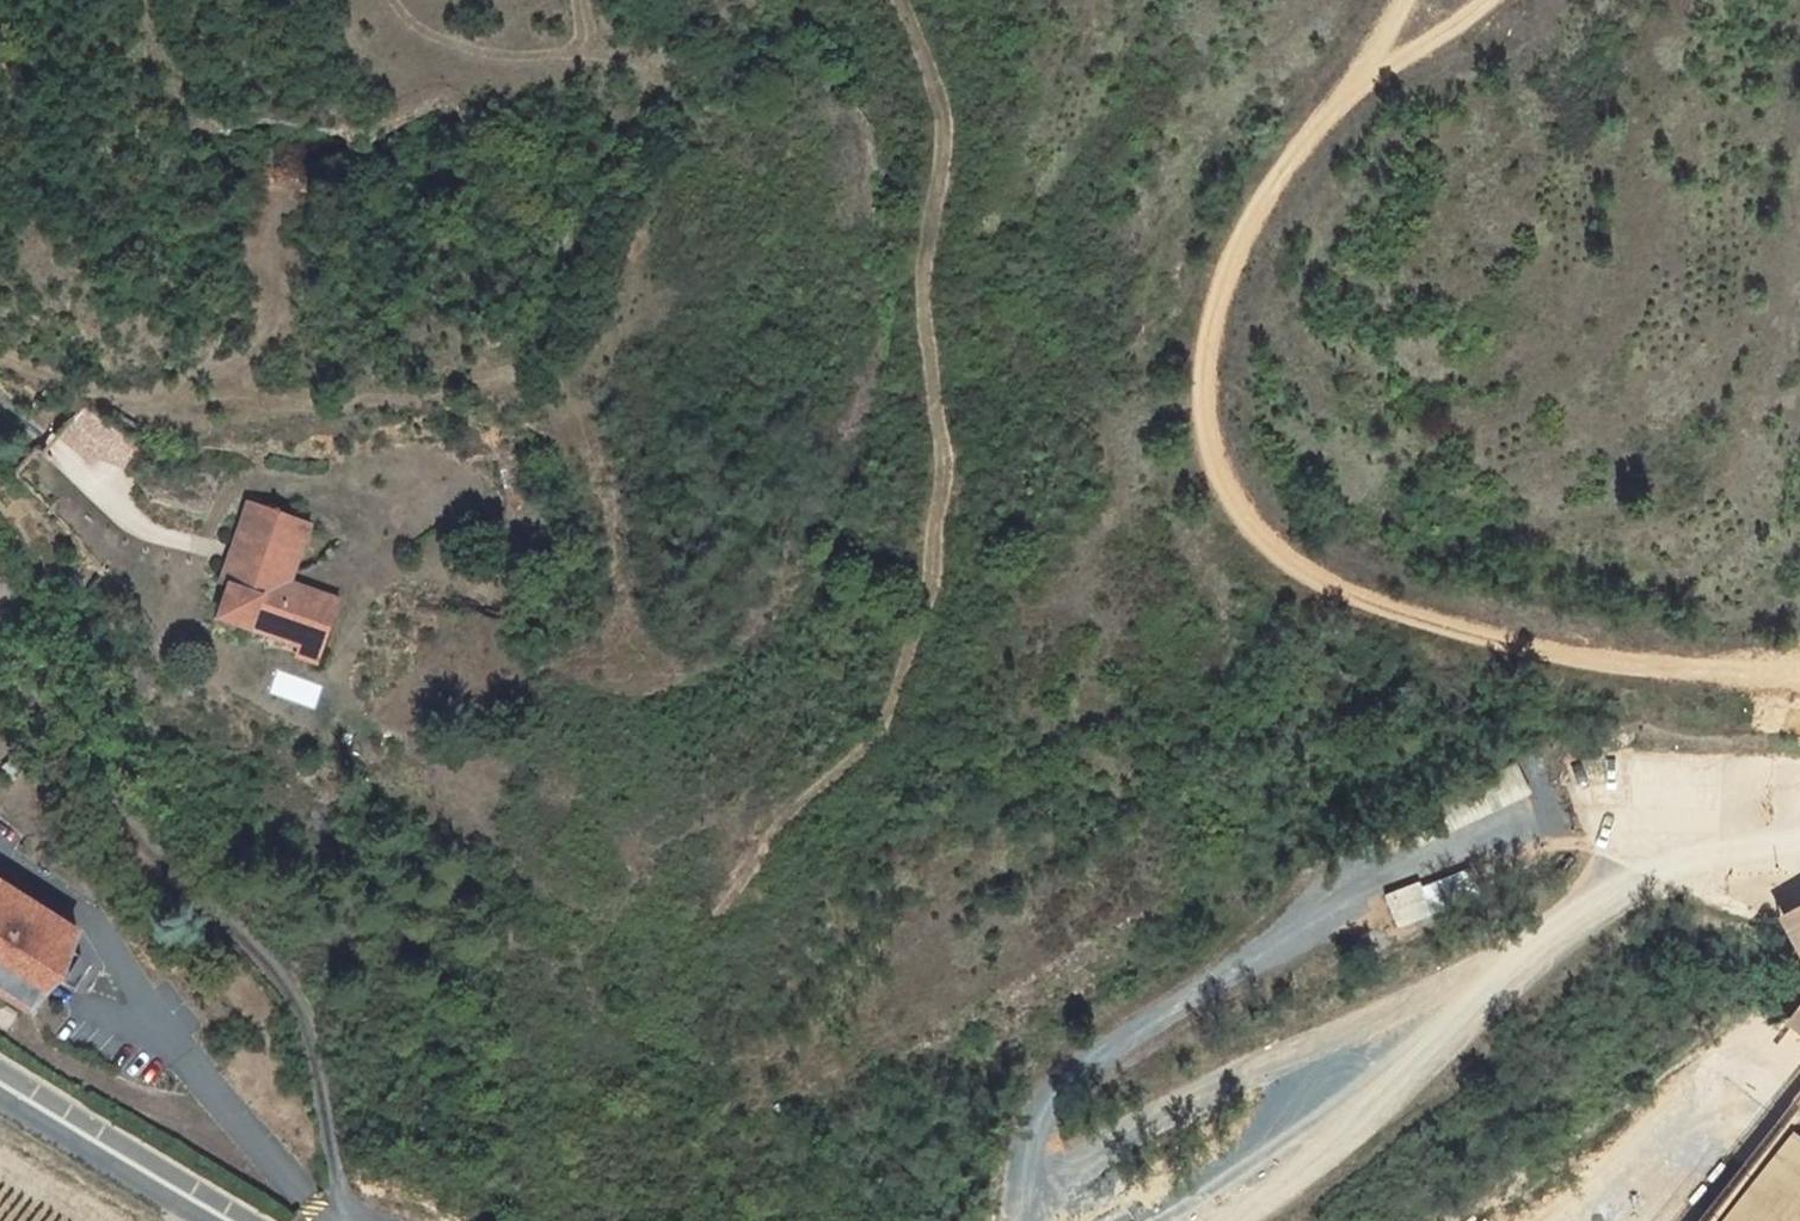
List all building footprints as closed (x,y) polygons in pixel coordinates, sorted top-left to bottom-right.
[(98,396),(69,427),(100,455),(110,445),(134,453),(148,438),(98,396)] [(352,510),(300,490),(259,601),(339,631),(358,578),(331,568),(352,510)] [(1516,765),(1394,823),(1408,852),(1530,794),(1516,765)] [(1470,868),(1436,881),(1446,908),(1480,895),(1470,868)] [(30,1001),(57,960),(69,968),(80,951),(69,943),(77,930),(0,879),(0,982),(30,1001)] [(1422,886),(1379,903),(1389,930),(1433,914),(1422,886)] [(1774,917),(1799,965),(1799,903),(1774,917)] [(1785,1018),(1799,1030),(1799,999),(1785,1018)] [(1789,1132),(1718,1220),(1799,1220),(1799,1141),(1789,1132)]
